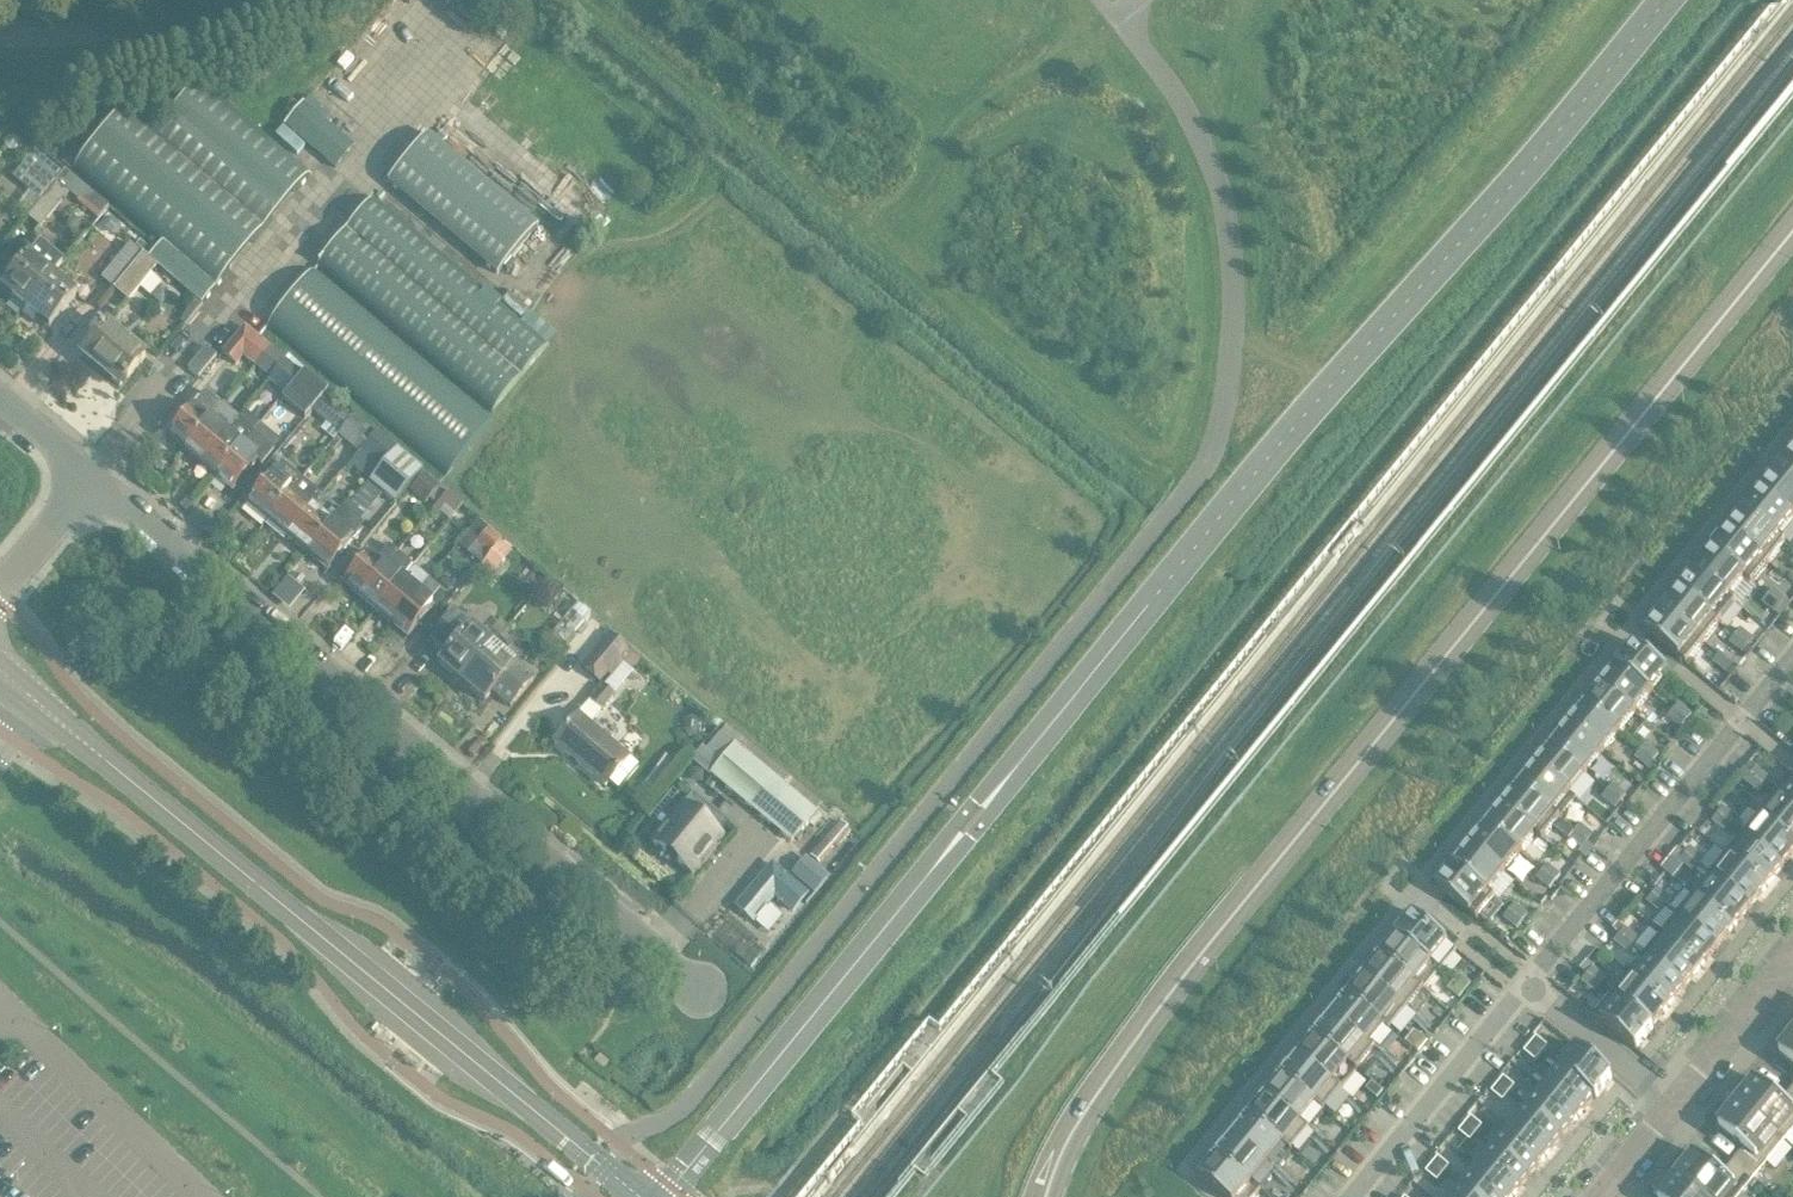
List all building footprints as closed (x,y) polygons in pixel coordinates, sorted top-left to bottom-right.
[(215,289),(309,176),(271,141),(231,106),(200,78),(161,121),(131,95),(71,166),(215,289)] [(284,126),(334,171),(353,150),(303,105),(284,126)] [(497,275),(538,226),(428,134),(386,183),(497,275)] [(5,139),(4,143),(4,147),(7,150),(11,151),(15,151),(18,148),(19,144),(18,140),(16,137),(12,136),(8,137),(5,139)] [(26,215),(55,183),(33,164),(17,181),(28,191),(16,205),(26,215)] [(56,181),(77,200),(85,191),(63,173),(56,181)] [(10,240),(22,250),(68,194),(55,184),(10,240)] [(373,199),(318,265),(491,411),(547,345),(373,199)] [(201,304),(214,289),(160,243),(147,258),(142,254),(113,289),(128,301),(157,267),(201,304)] [(130,245),(101,278),(111,286),(139,253),(130,245)] [(24,310),(53,275),(29,256),(0,291),(24,310)] [(448,478),(493,423),(312,273),(267,327),(448,478)] [(53,275),(24,310),(48,330),(77,296),(53,275)] [(118,390),(145,358),(106,326),(80,358),(118,390)] [(254,367),(272,346),(270,348),(245,326),(221,354),(236,366),(243,357),(254,367)] [(272,346),(254,367),(270,380),(288,359),(272,346)] [(187,369),(197,378),(216,356),(205,347),(187,369)] [(288,359),(270,380),(286,394),(281,400),(304,373),(288,359)] [(304,373),(281,400),(304,419),(311,410),(313,411),(325,397),(324,396),(327,393),(304,373)] [(185,451),(222,407),(206,393),(169,437),(185,451)] [(325,397),(313,411),(339,434),(338,436),(339,437),(356,417),(354,415),(351,419),(325,397)] [(185,451),(201,464),(238,420),(222,407),(185,451)] [(201,464),(217,478),(260,426),(244,412),(238,420),(201,464)] [(356,417),(339,437),(360,453),(376,434),(356,417)] [(260,426),(217,478),(234,492),(258,463),(262,466),(281,443),(260,426)] [(376,434),(360,453),(379,468),(394,449),(376,434)] [(1777,469),(1792,482),(1792,450),(1777,469)] [(422,473),(396,451),(368,483),(395,505),(422,473)] [(269,522),(303,480),(283,463),(248,505),(269,522)] [(1777,469),(1761,489),(1792,516),(1792,482),(1777,469)] [(269,522),(289,539),(323,497),(303,480),(269,522)] [(1761,489),(1744,509),(1778,537),(1780,536),(1792,520),(1792,516),(1761,489)] [(289,539),(308,556),(343,514),(323,497),(289,539)] [(188,498),(180,507),(186,511),(193,503),(188,498)] [(459,512),(451,521),(463,530),(474,517),(463,507),(459,512)] [(1780,536),(1778,537),(1744,509),(1728,529),(1769,563),(1786,542),(1780,536)] [(363,532),(344,515),(343,514),(308,556),(329,573),(363,532)] [(481,568),(501,544),(486,531),(484,533),(476,526),(467,537),(489,556),(480,567),(481,568)] [(1769,563),(1728,529),(1711,549),(1746,577),(1745,579),(1752,584),(1769,563)] [(501,544),(481,568),(492,577),(512,554),(501,544)] [(360,599),(397,555),(388,548),(376,562),(368,556),(344,586),(360,599)] [(1745,579),(1746,577),(1711,549),(1695,569),(1730,597),(1731,596),(1745,579)] [(360,599),(376,612),(401,582),(394,576),(406,562),(397,555),(360,599)] [(1720,623),(1737,602),(1731,596),(1730,597),(1695,569),(1679,589),(1720,623)] [(376,612),(392,625),(429,581),(420,574),(409,589),(401,582),(376,612)] [(429,581),(392,625),(409,639),(432,610),(425,603),(437,588),(429,581)] [(1720,623),(1679,589),(1662,609),(1704,643),(1720,623)] [(1768,595),(1781,606),(1786,600),(1773,589),(1768,595)] [(1781,606),(1768,595),(1762,602),(1776,613),(1781,606)] [(1704,643),(1662,609),(1645,630),(1686,664),(1704,643)] [(462,684),(499,640),(488,631),(482,638),(455,615),(432,643),(447,656),(439,665),(462,684)] [(1754,640),(1741,629),(1735,635),(1748,646),(1754,640)] [(580,667),(599,683),(627,650),(609,634),(580,667)] [(1748,646),(1735,635),(1730,642),(1743,653),(1748,646)] [(499,640),(462,684),(485,703),(492,694),(508,707),(531,679),(505,657),(511,650),(499,640)] [(1617,665),(1652,693),(1669,672),(1635,644),(1617,665)] [(1714,662),(1727,673),(1732,666),(1719,655),(1714,662)] [(577,714),(553,743),(604,787),(608,783),(617,791),(639,766),(629,758),(589,724),(633,672),(622,663),(590,701),(578,715),(577,714)] [(1652,693),(1617,665),(1601,685),(1635,713),(1652,693)] [(1635,713),(1601,685),(1585,705),(1619,733),(1635,713)] [(1686,721),(1691,715),(1678,704),(1673,710),(1686,721)] [(1619,733),(1585,705),(1568,725),(1603,753),(1619,733)] [(1686,721),(1673,710),(1667,717),(1680,728),(1686,721)] [(686,719),(684,731),(687,736),(693,736),(698,733),(699,721),(696,717),(690,716),(686,719)] [(1603,753),(1568,725),(1552,745),(1586,773),(1603,753)] [(702,746),(690,760),(709,776),(710,774),(791,841),(815,812),(735,745),(734,746),(719,734),(706,750),(702,746)] [(1654,761),(1659,755),(1646,744),(1641,751),(1654,761)] [(1586,773),(1552,745),(1535,765),(1569,793),(1586,773)] [(1654,761),(1641,751),(1635,757),(1648,768),(1654,761)] [(1569,793),(1535,765),(1519,785),(1553,813),(1554,812),(1569,793)] [(1751,774),(1764,785),(1770,779),(1756,768),(1751,774)] [(1792,809),(1792,774),(1792,773),(1775,794),(1792,809)] [(1764,785),(1751,774),(1746,781),(1759,792),(1764,785)] [(1613,784),(1608,791),(1621,802),(1626,795),(1613,784)] [(1553,813),(1519,785),(1503,805),(1537,833),(1536,834),(1542,840),(1561,818),(1554,812),(1553,813)] [(1621,802),(1608,791),(1602,798),(1616,808),(1621,802)] [(1775,794),(1774,796),(1781,801),(1766,819),(1760,813),(1759,814),(1792,842),(1792,809),(1775,794)] [(694,797),(654,848),(693,881),(724,843),(714,835),(725,822),(694,797)] [(1491,829),(1521,853),(1536,834),(1537,833),(1503,805),(1486,825),(1491,829)] [(1732,825),(1737,819),(1724,808),(1719,814),(1732,825)] [(1713,821),(1726,832),(1732,825),(1719,814),(1713,821)] [(1759,814),(1743,834),(1783,868),(1792,856),(1792,842),(1759,814)] [(818,862),(848,829),(840,822),(811,856),(818,862)] [(1521,853),(1491,829),(1486,825),(1470,845),(1491,862),(1504,873),(1521,853)] [(1575,831),(1588,842),(1594,835),(1580,825),(1575,831)] [(1583,849),(1588,842),(1575,831),(1570,838),(1583,849)] [(1783,868),(1743,834),(1726,854),(1767,888),(1783,868)] [(1504,873),(1491,862),(1470,845),(1454,865),(1488,893),(1489,892),(1504,873)] [(1704,859),(1691,848),(1686,855),(1699,865),(1704,859)] [(1767,888),(1726,854),(1710,874),(1751,908),(1767,888)] [(1693,872),(1699,865),(1686,855),(1680,861),(1693,872)] [(1542,871),(1555,882),(1561,875),(1548,864),(1542,871)] [(792,911),(807,894),(772,865),(736,907),(753,922),(775,896),(792,911)] [(1477,920),(1495,897),(1489,892),(1488,893),(1454,865),(1436,886),(1477,920)] [(815,893),(829,876),(822,870),(807,888),(815,893)] [(1555,882),(1542,871),(1537,877),(1550,888),(1555,882)] [(1751,908),(1710,874),(1693,895),(1734,928),(1751,908)] [(1666,906),(1671,899),(1658,888),(1653,895),(1666,906)] [(1661,912),(1666,906),(1653,895),(1647,902),(1661,912)] [(1734,928),(1693,895),(1677,914),(1718,948),(1734,928)] [(1510,911),(1523,922),(1528,915),(1515,904),(1510,911)] [(1518,928),(1523,922),(1510,911),(1504,918),(1518,928)] [(1414,913),(1398,934),(1433,962),(1441,969),(1457,951),(1458,949),(1453,945),(1450,942),(1424,921),(1414,913)] [(1718,948),(1677,914),(1660,936),(1666,941),(1667,940),(1701,968),(1718,948)] [(1633,946),(1639,939),(1626,928),(1620,935),(1633,946)] [(1398,934),(1381,954),(1417,983),(1425,989),(1441,969),(1433,962),(1398,934)] [(1615,941),(1628,952),(1633,946),(1620,935),(1615,941)] [(1701,968),(1667,940),(1666,941),(1651,960),(1685,988),(1701,968)] [(1381,954),(1365,974),(1400,1003),(1408,1010),(1425,989),(1417,983),(1381,954)] [(1685,988),(1651,960),(1635,980),(1669,1008),(1685,988)] [(1601,985),(1606,979),(1593,968),(1588,975),(1601,985)] [(1365,974),(1348,994),(1383,1023),(1392,1030),(1408,1010),(1400,1003),(1365,974)] [(1472,984),(1460,975),(1454,982),(1466,991),(1472,984)] [(1601,985),(1588,975),(1582,981),(1596,992),(1601,985)] [(1612,994),(1654,1029),(1655,1028),(1653,1027),(1669,1008),(1635,980),(1619,999),(1612,993),(1612,994)] [(1466,991),(1454,982),(1448,990),(1459,999),(1466,991)] [(1348,994),(1332,1014),(1367,1043),(1375,1050),(1392,1030),(1383,1023),(1348,994)] [(1654,1029),(1612,994),(1594,1016),(1637,1050),(1654,1029)] [(1332,1014),(1315,1034),(1350,1063),(1358,1070),(1375,1050),(1367,1043),(1332,1014)] [(1428,1042),(1415,1031),(1406,1042),(1420,1053),(1428,1042)] [(1315,1034),(1298,1055),(1334,1084),(1342,1090),(1358,1070),(1350,1063),(1315,1034)] [(1780,1056),(1792,1066),(1792,1040),(1780,1056)] [(1539,1048),(1533,1055),(1544,1063),(1550,1056),(1539,1048)] [(1298,1055),(1282,1075),(1317,1104),(1325,1111),(1342,1090),(1334,1084),(1298,1055)] [(1533,1055),(1527,1063),(1538,1071),(1544,1063),(1533,1055)] [(1579,1056),(1563,1077),(1596,1103),(1598,1105),(1615,1084),(1579,1056)] [(1282,1075),(1265,1095),(1300,1124),(1309,1131),(1325,1111),(1317,1104),(1282,1075)] [(1563,1077),(1546,1097),(1580,1123),(1596,1103),(1563,1077)] [(1784,1102),(1759,1081),(1740,1105),(1785,1142),(1792,1132),(1792,1090),(1784,1102)] [(1384,1091),(1373,1082),(1366,1090),(1377,1099),(1384,1091)] [(1507,1087),(1500,1095),(1512,1103),(1518,1095),(1507,1087)] [(1265,1095),(1249,1115),(1284,1144),(1292,1151),(1309,1131),(1300,1124),(1265,1095)] [(1500,1095),(1494,1102),(1506,1111),(1512,1103),(1500,1095)] [(1546,1097),(1530,1117),(1564,1143),(1580,1123),(1546,1097)] [(1734,1163),(1754,1179),(1785,1142),(1740,1105),(1720,1129),(1745,1150),(1734,1163)] [(1249,1115),(1232,1135),(1267,1164),(1276,1171),(1292,1151),(1284,1144),(1249,1115)] [(1530,1117),(1513,1136),(1548,1163),(1564,1143),(1530,1117)] [(1474,1126),(1468,1134),(1480,1143),(1485,1135),(1474,1126)] [(1468,1134),(1462,1141),(1474,1150),(1480,1143),(1468,1134)] [(1232,1135),(1216,1156),(1251,1184),(1259,1191),(1276,1171),(1267,1164),(1232,1135)] [(1513,1136),(1497,1156),(1532,1182),(1548,1163),(1513,1136)] [(1734,1163),(1724,1175),(1699,1155),(1679,1179),(1701,1196),(1740,1196),(1754,1179),(1734,1163)] [(1199,1176),(1220,1193),(1225,1196),(1254,1196),(1259,1191),(1251,1184),(1216,1156),(1199,1176)] [(1481,1176),(1509,1196),(1520,1196),(1532,1182),(1497,1156),(1481,1176)] [(1441,1166),(1435,1173),(1447,1182),(1453,1174),(1441,1166)] [(1435,1173),(1429,1181),(1440,1190),(1447,1182),(1435,1173)] [(1465,1196),(1466,1196),(1509,1196),(1481,1176),(1465,1196)] [(1679,1179),(1665,1196),(1701,1196),(1679,1179)]
